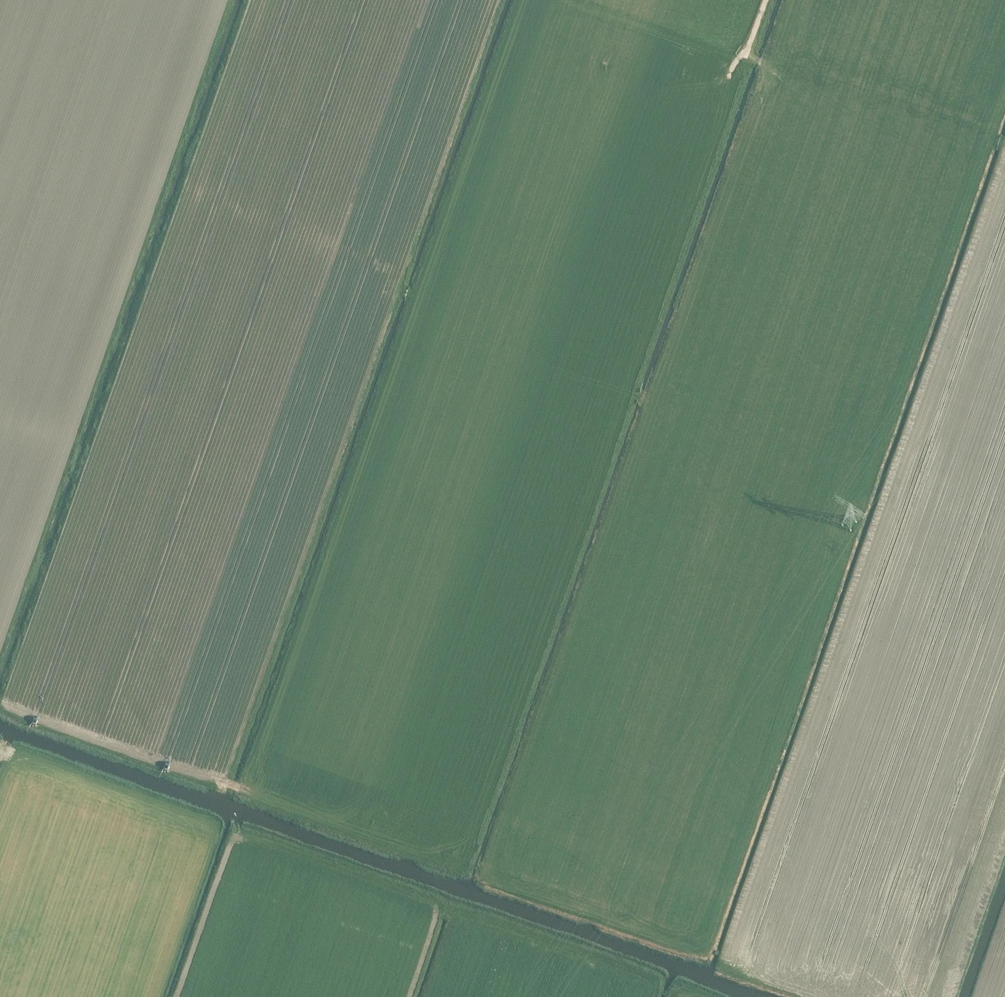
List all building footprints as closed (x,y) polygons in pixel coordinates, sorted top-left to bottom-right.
[(801,981),(799,986),(814,991),(815,986),(801,981)]
